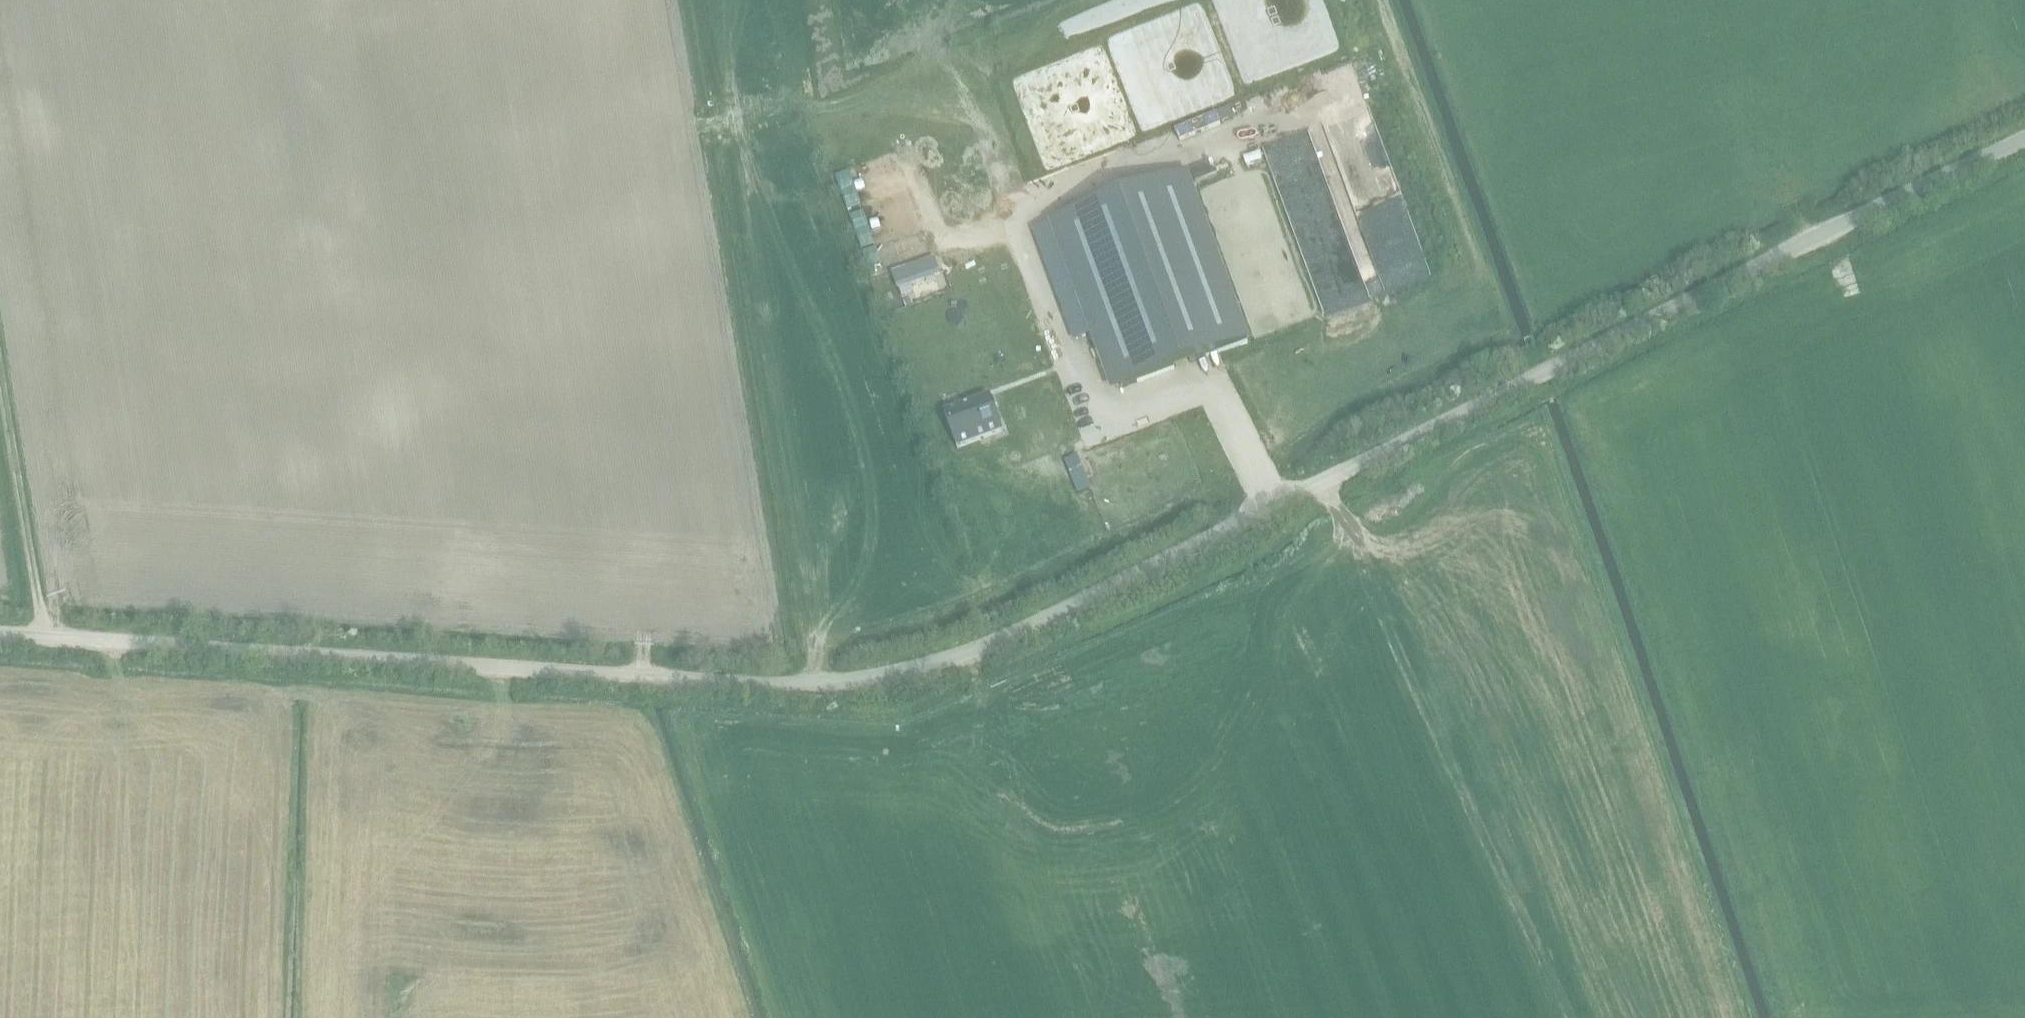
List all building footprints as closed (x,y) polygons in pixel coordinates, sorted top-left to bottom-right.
[(1340,48),(1323,0),(1212,0),(1246,85),(1340,48)] [(1143,131),(1235,94),(1197,2),(1106,38),(1143,131)] [(1047,170),(1138,135),(1103,45),(1012,81),(1047,170)] [(1185,173),(1052,221),(1092,335),(1102,332),(1122,387),(1246,341),(1185,173)] [(990,395),(945,411),(958,447),(1003,430),(990,395)]
